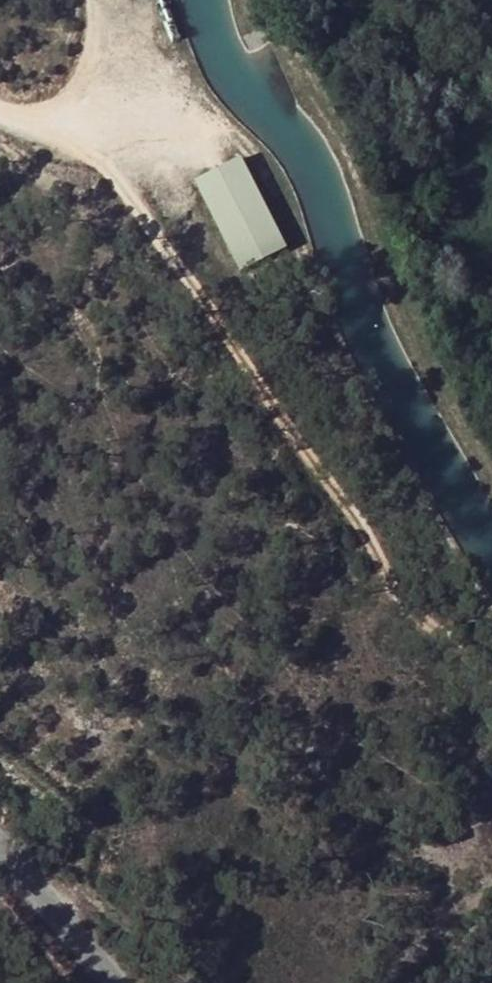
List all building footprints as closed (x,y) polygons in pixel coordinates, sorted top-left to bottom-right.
[(239,156),(193,180),(239,267),(286,245),(239,156)]
